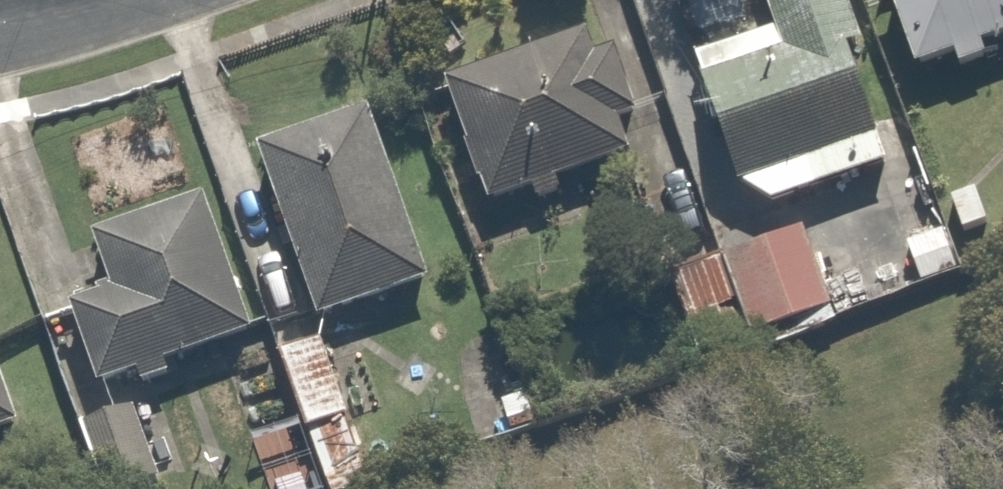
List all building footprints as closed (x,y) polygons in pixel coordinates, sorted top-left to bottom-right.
[(697,68),(759,220),(907,160),(842,0),(759,0),(774,37),(697,68)] [(919,86),(1002,51),(1002,0),(884,0),(919,86)] [(604,32),(434,95),(478,213),(648,150),(604,32)] [(378,107),(256,151),(318,323),(440,280),(378,107)] [(112,282),(69,297),(96,376),(135,363),(140,377),(168,367),(163,353),(249,324),(203,188),(92,225),(112,282)] [(723,252),(751,328),(832,302),(803,222),(723,252)] [(748,331),(718,253),(655,276),(685,355),(748,331)] [(328,343),(281,360),(311,441),(358,423),(328,343)] [(23,425),(0,363),(0,434),(23,425)] [(133,401),(82,417),(109,488),(114,488),(157,473),(133,401)]
